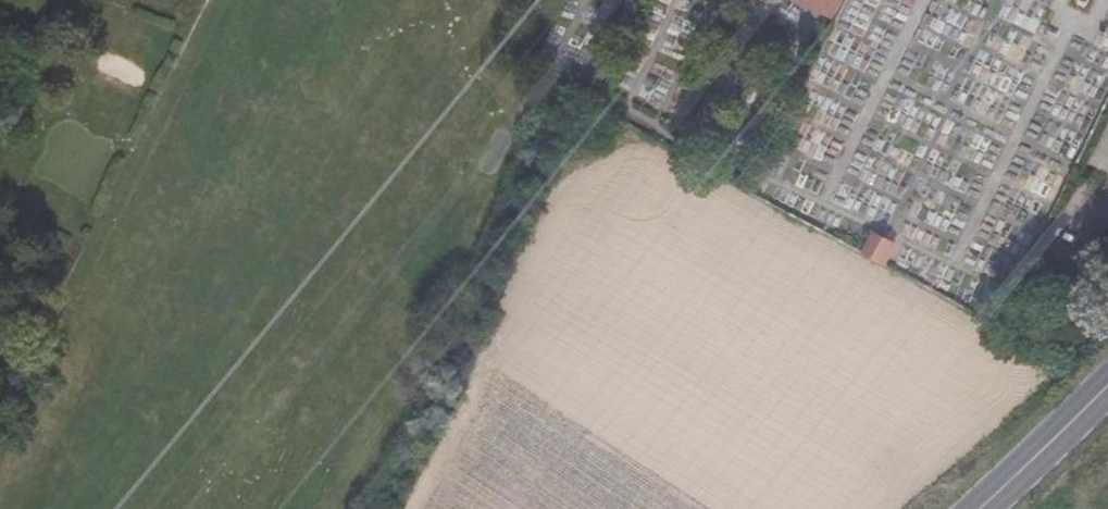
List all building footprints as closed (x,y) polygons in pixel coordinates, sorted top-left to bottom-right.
[(843,0),(800,0),(833,18),(843,0)] [(854,251),(877,264),(889,243),(868,230),(854,251)]
